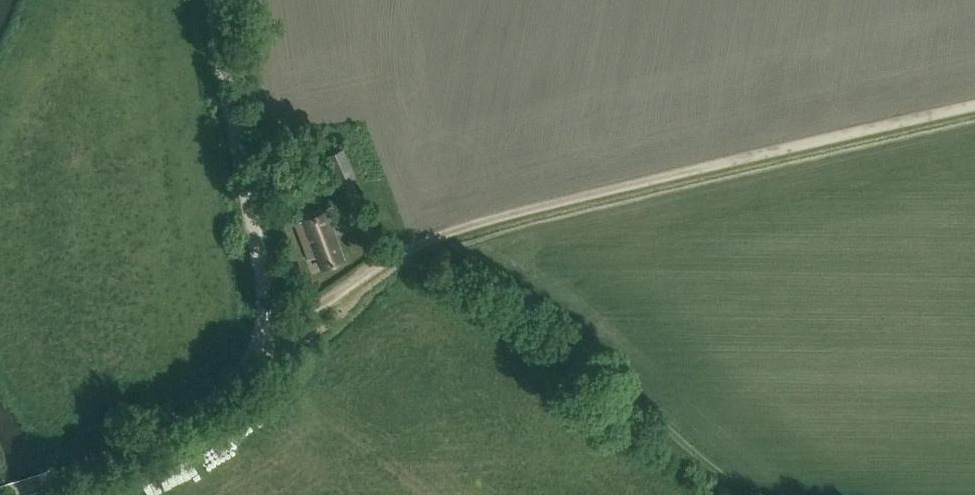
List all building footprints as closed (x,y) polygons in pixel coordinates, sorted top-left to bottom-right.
[(338,180),(354,173),(343,149),(327,156),(338,180)] [(323,213),(303,221),(294,224),(308,260),(318,258),(322,268),(343,260),(324,212),(323,213)]
